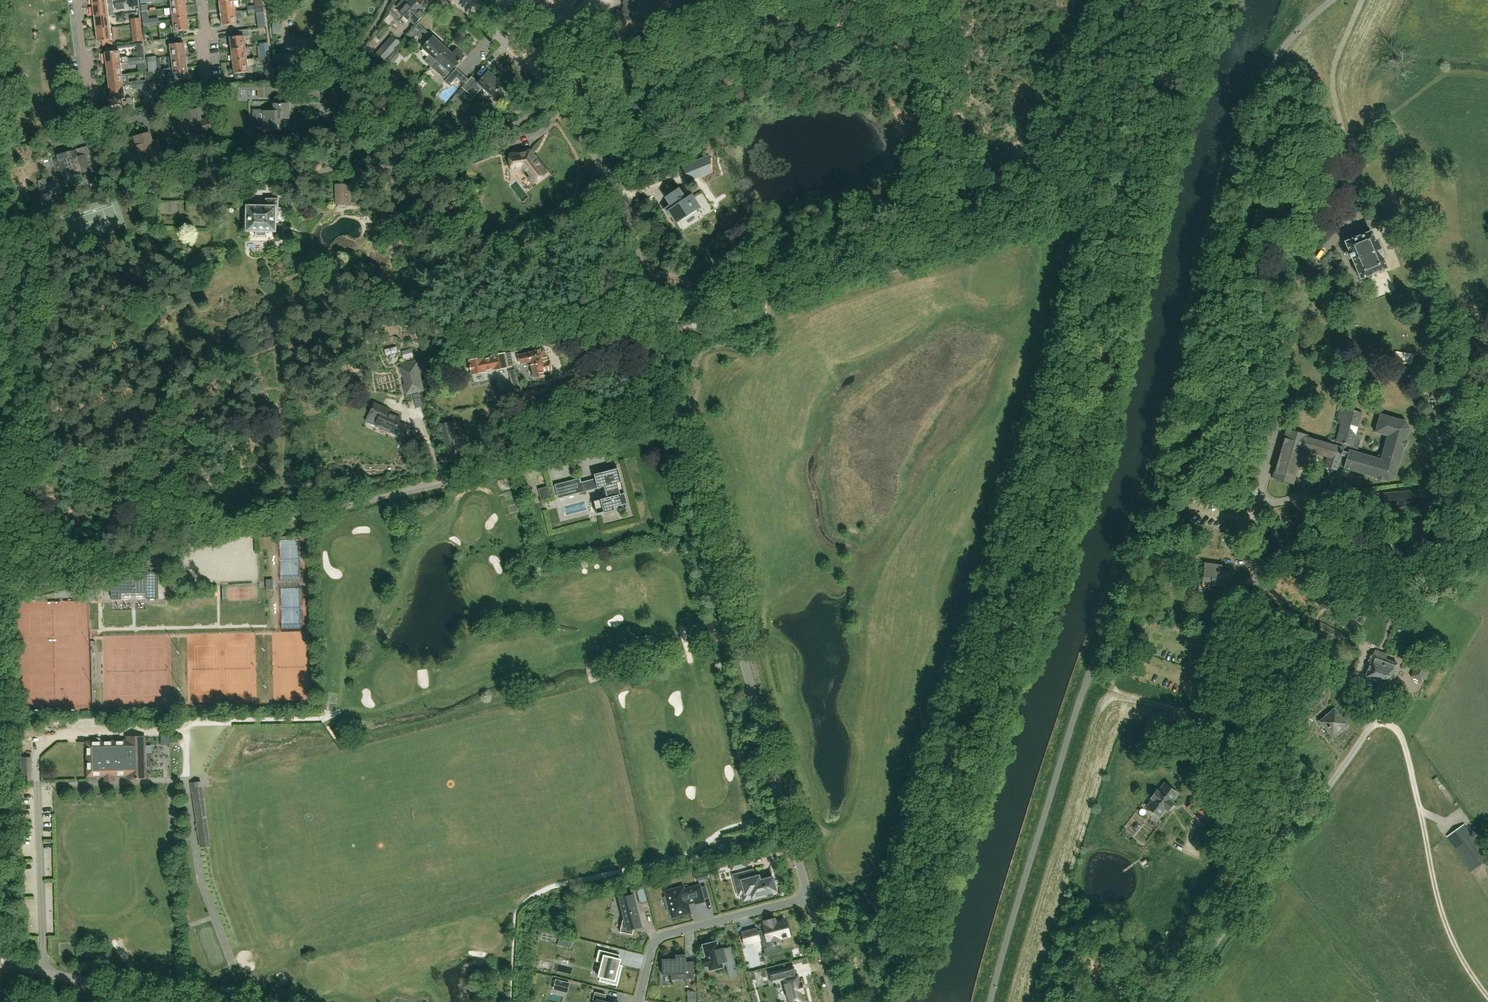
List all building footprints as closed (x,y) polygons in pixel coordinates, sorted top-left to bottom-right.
[(220,1),(221,13),(235,11),(234,0),(228,0),(220,1)] [(409,21),(415,26),(418,23),(426,14),(421,9),(422,7),(414,0),(409,0),(407,1),(406,0),(402,0),(395,7),(399,10),(398,11),(409,21)] [(107,4),(94,6),(95,17),(109,15),(114,14),(112,3),(107,4)] [(187,17),(186,5),(172,7),(173,19),(187,17)] [(391,10),(387,14),(389,15),(392,19),(396,22),(399,18),(391,10)] [(235,11),(221,13),(223,25),(236,24),(236,17),(242,16),(241,11),(235,11)] [(109,15),(95,17),(96,28),(110,26),(109,15)] [(187,17),(173,19),(175,31),(189,30),(187,17)] [(151,19),(152,26),(160,25),(159,18),(151,19)] [(152,26),(151,19),(143,20),(144,27),(152,26)] [(272,19),(271,31),(281,32),(282,20),(272,19)] [(415,26),(408,35),(413,40),(423,28),(418,23),(415,26)] [(110,26),(96,28),(98,41),(117,39),(115,25),(110,26)] [(230,37),(232,49),(245,48),(245,47),(246,47),(244,35),(250,35),(249,29),(237,30),(238,36),(230,37)] [(225,30),(214,30),(214,47),(225,47),(225,30)] [(424,61),(430,66),(436,60),(446,48),(432,36),(428,41),(426,42),(427,43),(422,48),(429,55),(424,61)] [(389,38),(380,50),(379,49),(375,55),(383,62),(388,57),(387,57),(397,45),(389,38)] [(172,56),(186,54),(185,42),(170,44),(172,56)] [(122,62),(129,61),(129,59),(129,58),(127,56),(120,57),(119,51),(119,48),(123,47),(122,45),(105,47),(106,52),(105,52),(107,64),(122,62)] [(245,48),(232,49),(233,61),(247,59),(246,53),(248,53),(248,47),(245,48)] [(430,66),(444,79),(459,62),(459,63),(461,61),(460,60),(464,56),(456,49),(452,54),(446,48),(436,60),(430,66)] [(304,78),(309,58),(283,51),(278,71),(304,78)] [(388,59),(393,63),(400,56),(394,51),(388,59)] [(186,54),(172,56),(173,68),(187,66),(186,54)] [(247,59),(233,61),(234,73),(235,73),(235,78),(246,77),(245,72),(248,72),(248,66),(247,59)] [(272,60),(270,60),(264,60),(266,75),(274,74),(272,60)] [(122,62),(107,64),(108,76),(122,74),(121,68),(123,67),(122,62)] [(189,78),(187,66),(173,68),(164,69),(164,75),(174,74),(176,87),(187,86),(186,79),(189,78)] [(464,84),(469,79),(456,68),(445,81),(449,85),(457,77),(464,84)] [(469,79),(464,84),(465,84),(462,88),(473,98),(482,87),(492,96),(492,95),(498,101),(504,94),(498,88),(502,84),(488,72),(478,83),(471,77),(469,80),(469,79)] [(122,74),(108,76),(110,88),(123,86),(132,85),(131,82),(129,82),(128,74),(122,74)] [(264,97),(264,85),(240,85),(240,88),(258,88),(258,97),(264,97)] [(110,88),(112,105),(118,105),(119,111),(135,109),(134,102),(130,97),(125,98),(123,86),(110,88)] [(344,96),(333,88),(321,104),(333,113),(344,96)] [(289,119),(289,104),(275,104),(274,111),(264,111),(259,111),(259,120),(254,119),(254,129),(289,130),(289,119)] [(202,120),(198,109),(183,113),(191,139),(206,134),(206,132),(213,130),(209,118),(202,120)] [(149,133),(135,137),(142,159),(155,156),(156,160),(162,158),(157,140),(151,142),(149,133)] [(487,148),(481,149),(483,159),(489,158),(487,148)] [(58,158),(53,160),(57,171),(66,169),(69,168),(71,176),(97,169),(92,152),(86,154),(78,156),(76,149),(57,155),(58,158)] [(530,152),(510,155),(512,171),(521,169),(532,182),(546,172),(530,152)] [(697,161),(679,172),(686,182),(703,171),(697,161)] [(46,179),(38,181),(41,193),(39,193),(42,202),(52,199),(46,179)] [(335,184),(336,204),(349,203),(348,184),(335,184)] [(665,207),(669,213),(672,211),(678,220),(697,207),(691,198),(685,202),(679,192),(669,198),(672,202),(665,207)] [(246,223),(246,225),(248,227),(248,229),(255,229),(266,229),(274,229),(274,221),(283,221),(284,208),(276,208),(276,198),(266,198),(266,205),(248,205),(248,221),(246,223)] [(1383,259),(1376,241),(1375,241),(1371,232),(1345,242),(1349,253),(1347,254),(1349,258),(1351,257),(1360,278),(1385,268),(1382,259),(1383,259)] [(411,348),(403,351),(405,358),(413,356),(411,348)] [(518,350),(511,352),(515,365),(527,362),(528,366),(532,365),(535,378),(553,374),(551,368),(553,367),(551,362),(550,362),(550,361),(548,361),(545,349),(535,351),(535,352),(519,355),(518,350)] [(515,365),(511,352),(492,356),(492,357),(483,359),(483,358),(470,361),(473,374),(486,372),(486,371),(495,369),(496,369),(509,367),(509,366),(515,365)] [(403,376),(407,393),(421,389),(417,372),(403,376)] [(533,389),(521,392),(522,399),(535,396),(533,389)] [(375,403),(367,421),(403,437),(408,426),(398,422),(400,418),(387,412),(389,409),(375,403)] [(1287,430),(1274,478),(1292,483),(1301,450),(1327,457),(1325,467),(1337,471),(1338,466),(1344,468),(1344,469),(1377,478),(1389,481),(1395,476),(1403,448),(1408,428),(1405,421),(1380,414),(1375,432),(1390,436),(1383,463),(1359,456),(1359,454),(1355,453),(1359,441),(1355,436),(1348,428),(1349,424),(1358,426),(1361,414),(1345,409),(1346,405),(1341,404),(1340,407),(1341,407),(1338,419),(1342,421),(1337,441),(1335,446),(1306,437),(1306,436),(1287,430)] [(451,423),(439,426),(446,450),(457,446),(451,423)] [(580,478),(555,485),(559,498),(583,492),(581,484),(596,481),(598,488),(605,486),(608,498),(601,499),(601,501),(596,502),(596,501),(594,501),(597,515),(615,510),(614,507),(625,504),(626,507),(628,507),(619,469),(594,475),(595,479),(581,483),(580,478)] [(551,497),(549,486),(539,489),(541,499),(551,497)] [(1387,493),(1388,507),(1428,503),(1427,490),(1387,493)] [(1418,522),(1409,541),(1419,545),(1427,526),(1418,522)] [(1200,580),(1198,589),(1211,591),(1212,585),(1228,587),(1231,573),(1220,572),(1221,566),(1205,563),(1203,580),(1200,580)] [(159,598),(159,572),(111,573),(112,599),(122,599),(122,593),(146,593),(146,598),(159,598)] [(77,600),(97,599),(96,590),(77,591),(77,600)] [(1306,611),(1299,619),(1303,623),(1311,615),(1306,611)] [(1373,655),(1365,676),(1377,681),(1385,659),(1387,654),(1379,652),(1377,656),(1373,655)] [(1385,659),(1377,681),(1389,686),(1392,677),(1395,678),(1397,671),(1394,670),(1397,664),(1385,659)] [(1423,681),(1430,664),(1418,659),(1410,676),(1423,681)] [(1323,694),(1331,684),(1324,678),(1316,687),(1323,694)] [(1332,737),(1347,724),(1334,708),(1319,721),(1332,737)] [(1301,722),(1307,727),(1312,721),(1306,716),(1301,722)] [(145,778),(144,737),(127,737),(127,741),(87,742),(88,776),(105,775),(105,779),(113,778),(113,775),(128,775),(128,779),(145,778)] [(1153,799),(1147,807),(1159,816),(1165,808),(1167,810),(1172,803),(1170,801),(1176,794),(1164,784),(1158,792),(1157,791),(1152,798),(1153,799)] [(1195,816),(1205,808),(1196,799),(1187,807),(1195,816)] [(1472,871),(1487,859),(1487,857),(1464,824),(1447,836),(1472,871)] [(744,860),(730,863),(731,870),(745,866),(744,860)] [(753,870),(733,875),(738,895),(743,894),(743,895),(746,894),(745,893),(751,891),(753,898),(765,895),(765,893),(775,890),(774,885),(775,885),(773,877),(766,878),(767,880),(759,881),(758,877),(755,877),(753,870)] [(684,885),(664,890),(667,905),(666,905),(668,913),(669,912),(671,918),(691,913),(689,904),(694,903),(695,904),(705,902),(700,884),(684,888),(684,885)] [(648,902),(644,887),(636,889),(640,904),(648,902)] [(624,914),(620,932),(632,935),(634,928),(640,926),(632,895),(620,898),(624,914)] [(756,929),(749,931),(752,941),(759,939),(758,937),(766,935),(768,941),(770,941),(771,945),(775,944),(775,945),(777,945),(777,944),(780,943),(779,938),(789,936),(785,919),(775,922),(774,919),(764,922),(765,924),(764,925),(765,929),(757,931),(756,929)] [(560,936),(558,945),(571,948),(573,939),(560,936)] [(716,942),(703,945),(706,957),(703,958),(705,966),(708,966),(709,970),(723,967),(722,962),(725,961),(730,977),(738,975),(730,947),(723,949),(723,948),(718,949),(716,942)] [(599,950),(596,961),(601,962),(597,976),(600,977),(599,981),(617,985),(622,965),(621,965),(621,967),(619,966),(621,959),(619,958),(620,955),(599,950)] [(671,979),(694,979),(693,962),(686,962),(686,955),(675,955),(675,959),(662,959),(662,974),(670,974),(671,979)] [(770,973),(771,981),(772,982),(783,979),(789,1001),(803,1001),(800,991),(803,991),(801,983),(799,983),(797,974),(795,975),(793,967),(770,973)] [(597,1001),(606,1001),(604,1001),(606,995),(595,992),(593,1000),(597,1001)]
